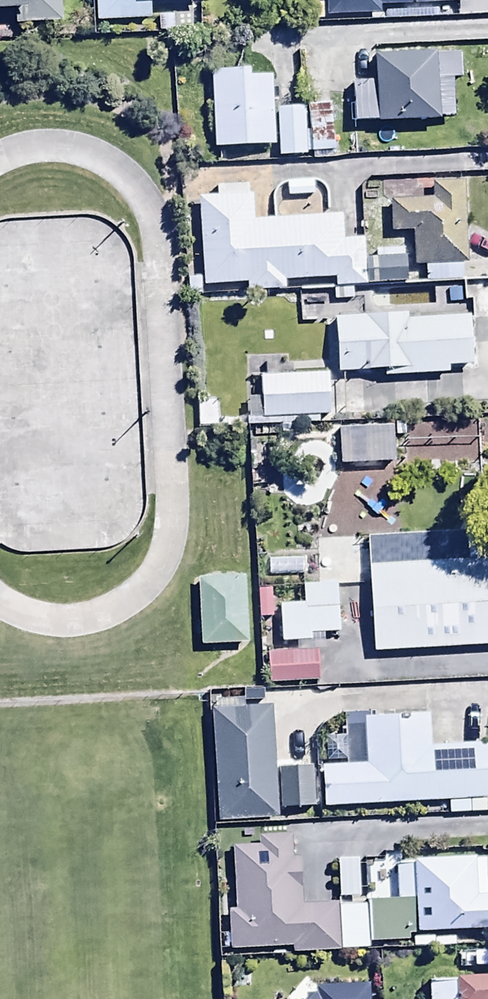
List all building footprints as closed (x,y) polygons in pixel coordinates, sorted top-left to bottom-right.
[(14,8),(15,25),(61,24),(60,0),(0,0),(0,9),(14,8)] [(95,22),(150,21),(149,0),(94,0),(95,22)] [(314,11),(326,10),(326,15),(363,14),(363,10),(370,10),(370,0),(313,0),(314,11)] [(353,105),(354,121),(454,117),(453,80),(461,80),(460,52),(372,55),(373,83),(351,84),(351,94),(344,94),(345,105),(353,105)] [(251,70),(209,72),(213,149),(274,146),(271,77),(251,78),(251,70)] [(330,101),(305,104),(310,153),(334,151),(330,101)] [(304,109),(276,110),(277,157),(305,157),(304,109)] [(413,266),(425,265),(426,283),(446,282),(445,264),(467,263),(462,181),(429,183),(430,199),(389,202),(391,233),(411,232),(413,266)] [(217,198),(198,199),(203,286),(246,284),(246,291),(284,288),(284,283),(334,280),(334,286),(364,285),(361,240),(341,241),(339,215),(254,220),(252,196),(246,197),(246,186),(216,188),(217,198)] [(404,259),(370,260),(371,285),(405,284),(404,259)] [(406,315),(334,319),(337,374),(384,371),(384,378),(447,374),(447,367),(472,366),(468,315),(406,319),(406,315)] [(319,424),(319,417),(330,417),(328,373),(261,377),(263,420),(272,420),(273,427),(319,424)] [(391,426),(337,428),(339,465),(393,463),(391,426)] [(368,564),(373,651),(487,644),(487,557),(368,564)] [(246,644),(242,576),(196,579),(200,647),(246,644)] [(303,603),(333,601),(332,581),(302,583),(303,603)] [(303,603),(279,604),(281,638),(312,636),(311,632),(336,631),(335,601),(333,601),(303,603)] [(313,650),(265,653),(266,682),(315,679),(313,650)] [(278,818),(269,706),(245,708),(244,696),(216,698),(216,710),(210,711),(218,823),(278,818)] [(324,805),(487,797),(487,746),(431,749),(430,718),(363,721),(365,764),(322,766),(324,805)] [(311,763),(278,765),(281,809),(314,807),(311,763)] [(291,834),(262,835),(262,847),(234,847),(236,911),(228,911),(229,950),(291,948),(291,955),(338,953),(336,903),(298,904),(297,859),(292,859),(291,834)] [(357,856),(334,857),(337,899),(360,897),(357,856)] [(396,901),(369,901),(371,940),(411,938),(411,933),(487,930),(487,892),(486,892),(484,858),(475,859),(475,857),(413,860),(413,867),(396,867),(396,901)] [(366,904),(339,905),(340,950),(367,949),(366,904)] [(480,970),(481,976),(429,979),(430,998),(487,998),(487,970),(480,970)] [(367,986),(316,988),(316,994),(311,998),(367,998),(367,986)]
